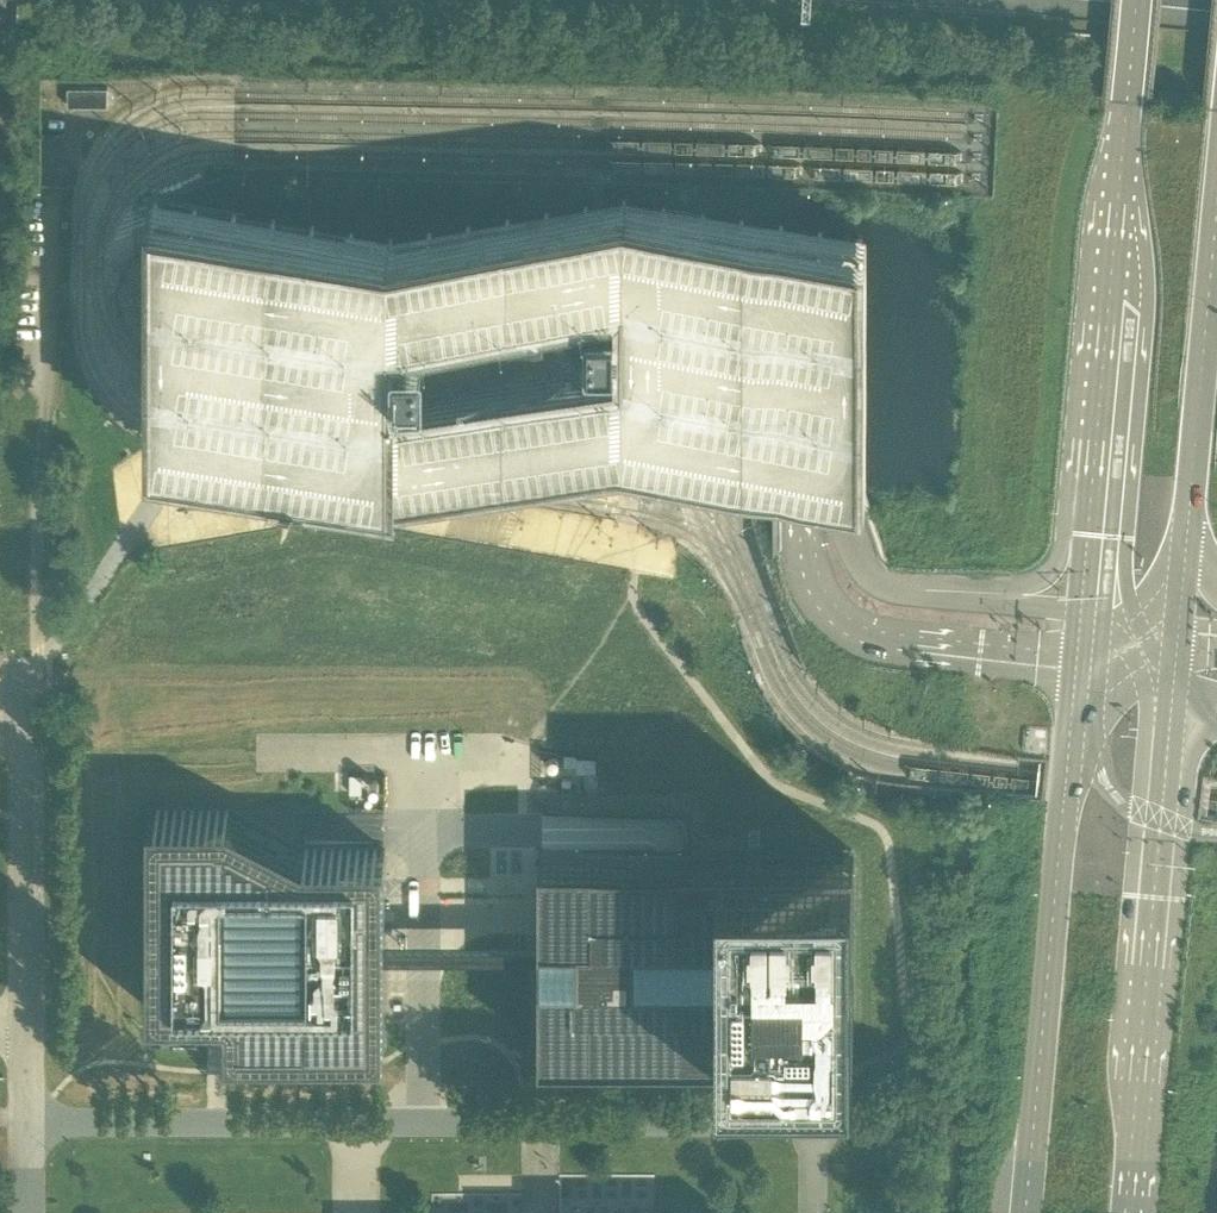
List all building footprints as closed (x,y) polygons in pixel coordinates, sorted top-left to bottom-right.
[(68,86),(68,105),(108,105),(108,86),(68,86)] [(393,243),(160,203),(145,201),(146,447),(391,488),(624,449),(867,490),(868,243),(624,203),(393,243)] [(70,531),(70,520),(52,520),(52,531),(70,531)] [(540,942),(386,942),(386,954),(540,954),(540,1047),(853,1047),(852,849),(773,849),(743,810),(539,810),(540,942)] [(225,811),(149,811),(149,817),(149,889),(149,1001),(149,1009),(149,1046),(174,1047),(187,1046),(207,1046),(226,1046),(226,1047),(227,1047),(295,1047),(305,1047),(314,1047),(369,1047),(385,1047),(385,1040),(385,1024),(385,899),(385,883),(385,878),(385,852),(385,849),(384,849),(384,844),(384,843),(384,829),(384,813),(384,812),(361,812),(349,812),(302,812),(235,812),(232,812),(230,811),(225,811)] [(497,934),(497,914),(425,912),(425,932),(497,934)]
